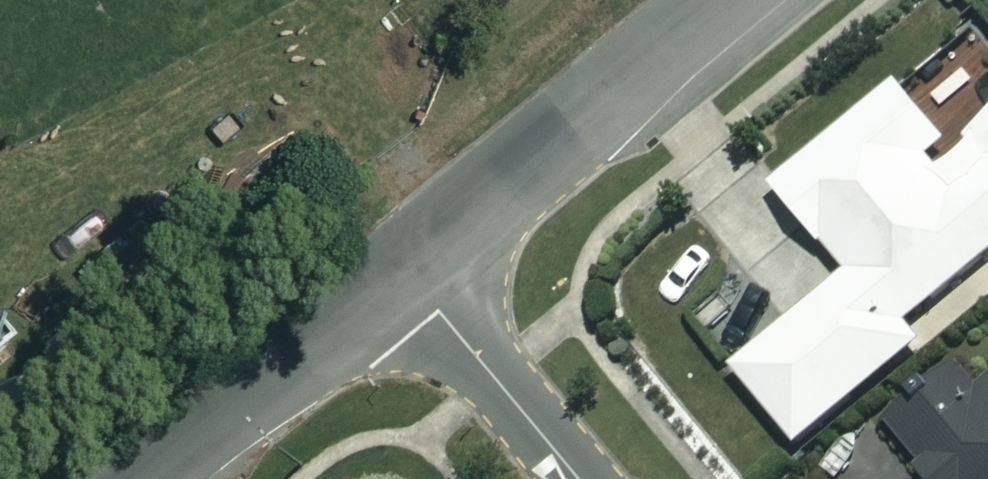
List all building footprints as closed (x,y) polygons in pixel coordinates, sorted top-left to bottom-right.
[(898,85),(770,189),(843,277),(728,371),(791,448),(919,343),(903,323),(987,254),(987,119),(967,135),(974,143),(940,171),(928,157),(946,143),(898,85)] [(975,378),(964,364),(889,426),(933,478),(987,478),(987,367),(975,378)]
